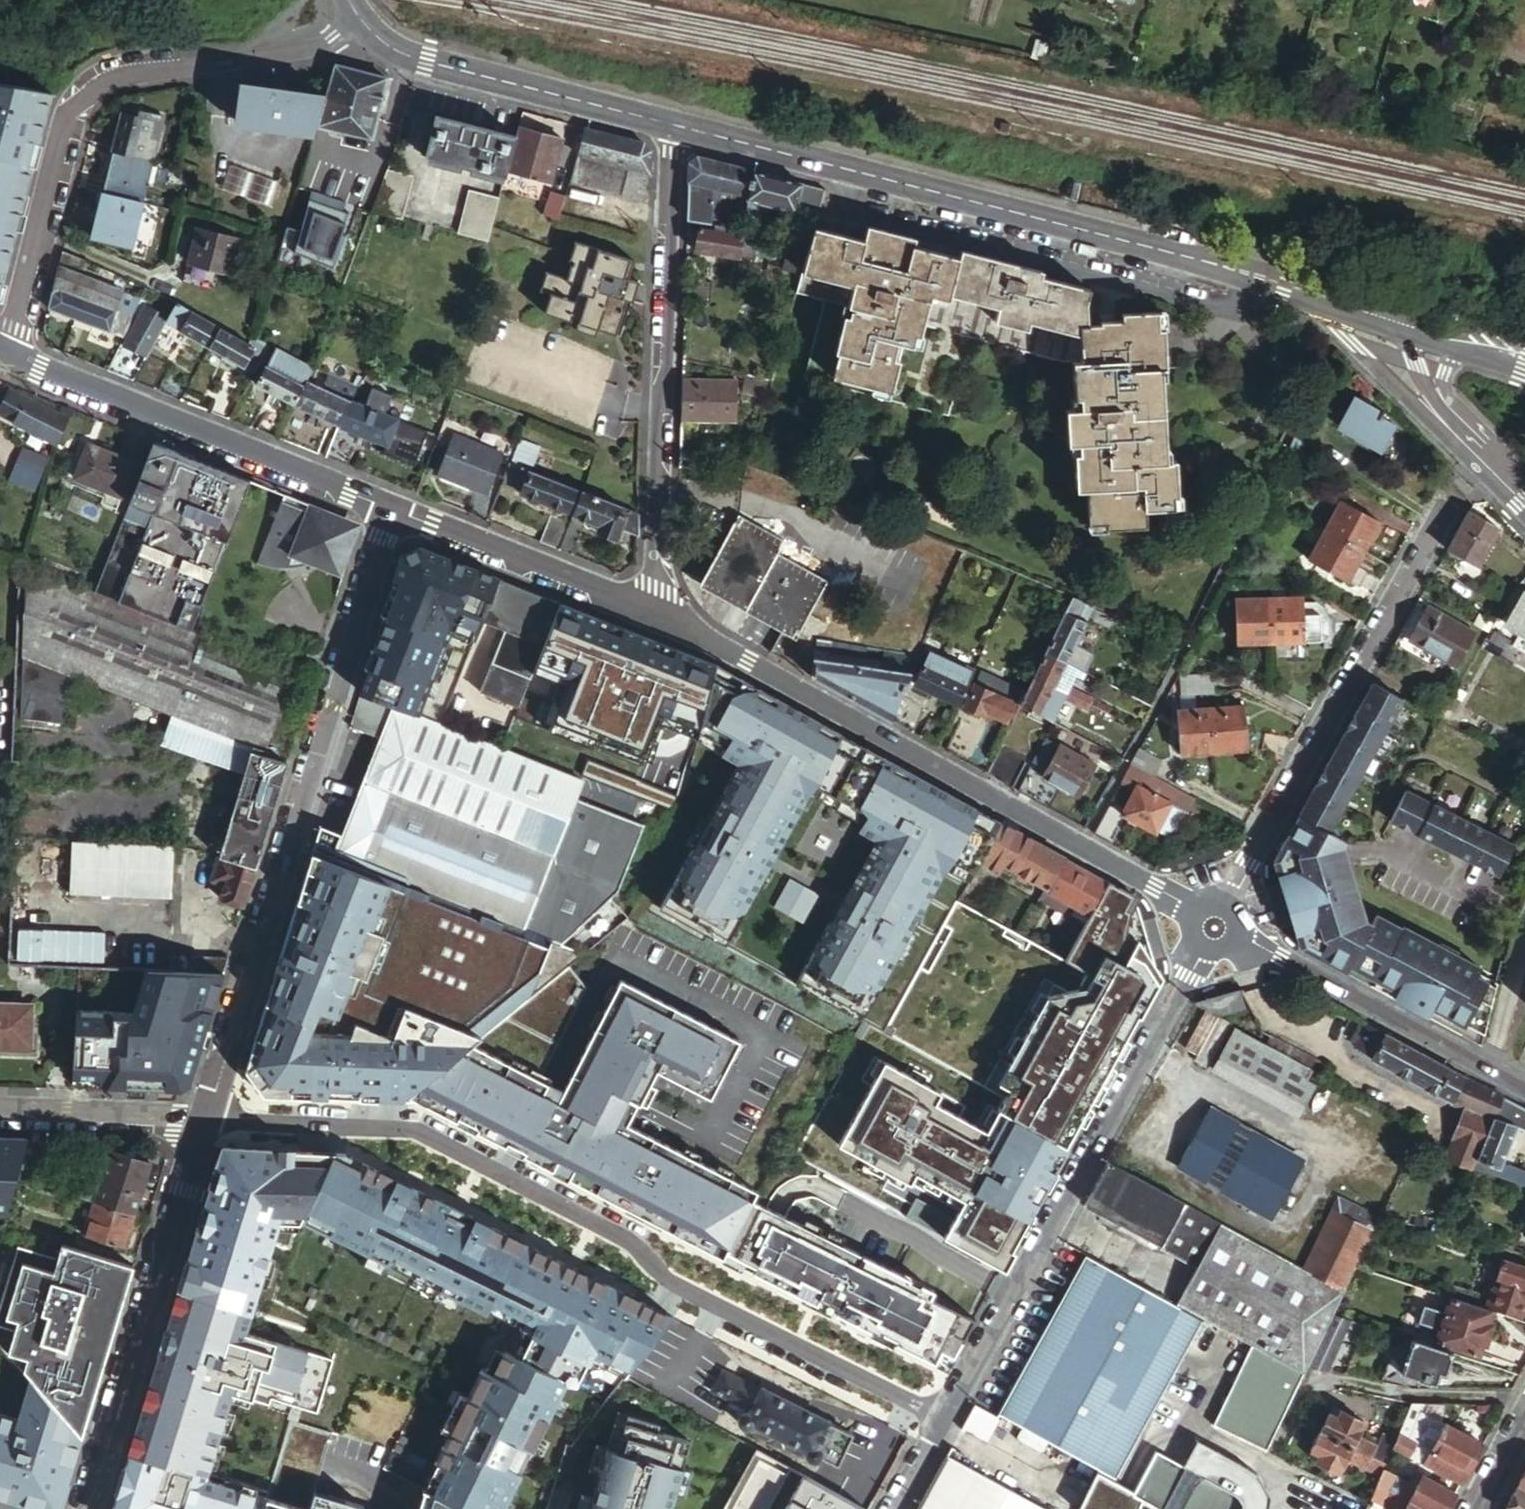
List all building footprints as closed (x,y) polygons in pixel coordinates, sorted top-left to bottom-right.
[(1124,4),(1111,1),(1106,21),(1119,25),(1124,4)] [(335,62),(333,62),(323,95),(315,121),(372,137),(386,75),(335,62)] [(0,75),(0,290),(52,80),(0,75)] [(315,121),(323,95),(239,82),(234,119),(313,130),(315,121)] [(120,112),(111,152),(152,163),(162,122),(150,119),(152,112),(127,106),(125,113),(120,112)] [(164,115),(152,112),(150,119),(162,122),(164,115)] [(505,169),(514,135),(436,115),(426,157),(503,176),(505,169)] [(560,137),(516,125),(514,135),(505,169),(549,181),(560,137)] [(644,142),(583,126),(576,152),(649,172),(649,153),(644,142)] [(152,163),(111,152),(101,195),(142,204),(152,163)] [(746,193),(752,169),(699,155),(689,162),(689,180),(712,185),(746,193)] [(645,174),(576,156),(571,181),(640,198),(645,174)] [(233,163),(222,181),(251,197),(262,179),(233,163)] [(810,208),(816,185),(752,169),(746,193),(741,217),(755,220),(761,201),(793,209),(795,204),(810,208)] [(387,171),(371,213),(400,220),(412,177),(387,171)] [(712,185),(689,180),(688,218),(710,221),(712,185)] [(746,193),(712,185),(710,221),(739,225),(741,217),(746,193)] [(459,234),(485,241),(488,230),(497,198),(470,191),(459,234)] [(340,203),(311,194),(294,254),(335,266),(344,234),(339,233),(345,213),(338,211),(340,203)] [(142,204),(101,195),(91,235),(132,246),(142,204)] [(238,236),(195,225),(184,274),(209,281),(213,264),(230,268),(238,236)] [(850,237),(806,225),(800,248),(798,256),(843,269),(827,325),(836,328),(824,370),(882,386),(892,355),(888,354),(892,340),(898,341),(903,324),(910,326),(919,294),(913,292),(917,281),(941,288),(943,281),(956,285),(954,292),(990,302),(987,312),(1019,321),(1022,311),(1066,323),(1068,314),(1081,317),(1082,364),(1076,364),(1078,395),(1083,396),(1084,410),(1066,410),(1067,442),(1085,441),(1086,453),(1081,453),(1082,491),(1088,491),(1090,520),(1110,520),(1110,527),(1149,526),(1148,513),(1170,512),(1170,496),(1177,495),(1175,459),(1163,460),(1163,448),(1166,448),(1163,378),(1159,379),(1158,368),(1163,368),(1161,331),(1156,331),(1156,315),(1128,315),(1128,322),(1093,323),(1091,305),(1096,291),(1046,277),(1046,273),(952,248),(951,254),(905,242),(907,236),(872,227),(870,233),(853,228),(850,237)] [(737,232),(699,226),(694,249),(751,259),(758,237),(737,232)] [(633,263),(575,242),(567,262),(572,264),(566,280),(545,273),(537,293),(548,297),(541,314),(567,323),(569,319),(576,322),(573,331),(593,337),(595,329),(612,335),(625,301),(632,303),(639,283),(628,278),(633,263)] [(757,279),(790,288),(798,256),(800,248),(782,244),(775,268),(761,265),(757,279)] [(92,262),(61,250),(47,308),(123,339),(141,299),(86,277),(92,262)] [(686,278),(685,299),(712,300),(711,280),(686,278)] [(220,325),(176,300),(168,314),(164,322),(209,346),(220,325)] [(136,352),(123,375),(133,379),(164,322),(168,314),(149,303),(123,346),(136,352)] [(276,349),(253,337),(249,342),(220,325),(209,346),(263,373),(276,349)] [(761,383),(764,364),(743,362),(742,381),(761,383)] [(293,403),(303,382),(274,364),(263,384),(293,403)] [(683,379),(682,419),(701,419),(701,413),(737,414),(739,381),(683,379)] [(347,403),(303,382),(293,403),(344,428),(354,406),(361,390),(354,387),(347,403)] [(56,446),(70,420),(8,388),(0,405),(0,417),(56,446)] [(344,428),(325,456),(348,465),(365,436),(393,447),(396,442),(428,455),(435,437),(388,420),(396,401),(378,394),(370,412),(354,406),(344,428)] [(1382,413),(1353,397),(1337,426),(1398,460),(1406,445),(1389,435),(1394,426),(1381,417),(1382,413)] [(479,488),(470,513),(485,519),(496,493),(483,489),(499,450),(453,432),(437,470),(479,488)] [(537,448),(517,439),(502,477),(515,481),(513,487),(519,489),(518,492),(564,508),(572,484),(528,470),(537,448)] [(88,443),(71,486),(102,500),(101,503),(116,510),(134,463),(88,443)] [(193,624),(250,481),(154,443),(96,586),(93,593),(189,632),(193,624)] [(21,449),(16,462),(37,471),(33,482),(38,484),(48,460),(21,449)] [(30,488),(33,482),(37,471),(16,462),(9,479),(30,488)] [(636,537),(637,514),(578,491),(570,513),(593,522),(590,528),(614,538),(617,530),(636,537)] [(317,566),(344,577),(356,539),(348,520),(284,495),(256,564),(265,568),(277,570),(286,571),(291,570),(296,570),(302,569),(317,566)] [(1341,501),(1324,530),(1363,551),(1379,523),(1341,501)] [(1499,526),(1468,507),(1448,544),(1478,562),(1499,526)] [(550,513),(540,541),(557,547),(567,519),(550,513)] [(567,519),(557,547),(573,554),(584,526),(567,519)] [(782,544),(735,521),(701,588),(797,637),(825,581),(775,556),(782,544)] [(1363,551),(1324,530),(1308,558),(1358,587),(1366,574),(1354,568),(1363,551)] [(45,559),(43,564),(64,573),(66,568),(45,559)] [(79,678),(173,716),(251,747),(243,774),(209,883),(224,888),(220,899),(244,907),(292,746),(282,743),(283,741),(272,737),(296,676),(189,632),(93,593),(26,568),(19,717),(61,724),(79,678)] [(537,658),(559,604),(499,580),(481,622),(504,631),(479,693),(517,708),(537,658)] [(1510,621),(1524,630),(1524,596),(1510,621)] [(1301,597),(1268,598),(1270,642),(1328,640),(1327,620),(1316,620),(1315,602),(1302,602),(1301,597)] [(1048,649),(1086,669),(1094,652),(1076,643),(1093,607),(1072,598),(1048,649)] [(1270,642),(1268,598),(1234,598),(1236,643),(1270,642)] [(1327,610),(1315,602),(1316,620),(1327,620),(1327,610)] [(621,633),(622,629),(559,604),(537,658),(606,685),(613,660),(621,633)] [(1472,633),(1427,604),(1408,636),(1440,657),(1453,665),(1472,633)] [(1116,630),(1120,620),(1099,610),(1095,621),(1116,630)] [(1400,631),(1395,640),(1435,665),(1440,657),(1408,636),(1400,631)] [(621,633),(613,660),(606,685),(605,686),(615,689),(616,682),(634,688),(649,643),(621,633)] [(812,675),(892,720),(902,694),(911,673),(883,668),(829,660),(830,654),(859,658),(861,646),(817,636),(812,675)] [(649,643),(634,688),(648,692),(657,665),(666,668),(668,660),(664,658),(667,650),(649,643)] [(873,650),(861,646),(859,658),(872,660),(873,650)] [(1081,677),(1086,669),(1048,649),(1034,676),(1054,687),(1057,689),(1067,694),(1069,689),(1077,675),(1081,677)] [(883,662),(885,653),(873,650),(872,660),(883,662)] [(883,668),(911,673),(916,660),(885,653),(883,662),(883,668)] [(657,665),(648,692),(666,698),(667,696),(673,678),(678,663),(668,660),(666,668),(657,665)] [(954,713),(969,679),(952,671),(950,674),(924,662),(911,693),(954,713)] [(660,903),(862,1018),(975,816),(712,671),(702,717),(697,737),(733,761),(660,903)] [(1186,674),(1186,692),(1220,690),(1220,673),(1186,674)] [(1038,712),(1054,720),(1065,699),(1067,694),(1057,689),(1054,687),(1034,676),(1021,703),(1032,709),(1038,712)] [(673,678),(667,696),(677,699),(682,697),(685,683),(673,678)] [(1328,829),(1401,697),(1372,680),(1274,858),(1300,946),(1477,1041),(1493,981),(1473,970),(1476,965),(1452,953),(1451,955),(1435,946),(1436,944),(1400,924),(1398,927),(1372,913),(1368,921),(1363,918),(1352,881),(1340,843),(1343,838),(1328,829)] [(977,682),(972,694),(993,703),(999,691),(977,682)] [(1067,694),(1090,706),(1092,701),(1069,689),(1067,694)] [(993,703),(972,694),(961,716),(981,726),(983,722),(1002,730),(1016,699),(999,691),(993,703)] [(601,785),(582,777),(581,781),(502,748),(441,724),(393,705),(392,707),(359,692),(348,728),(378,740),(341,839),(333,858),(390,880),(564,947),(615,896),(644,826),(592,805),(601,785)] [(902,694),(892,720),(913,731),(924,707),(902,694)] [(1087,711),(1090,706),(1067,694),(1065,699),(1087,711)] [(1212,704),(1214,748),(1248,747),(1265,756),(1273,742),(1247,728),(1246,703),(1212,704)] [(1181,750),(1214,748),(1212,704),(1179,705),(1181,750)] [(664,727),(678,731),(683,713),(669,708),(664,727)] [(1032,709),(1030,714),(1035,717),(1038,712),(1032,709)] [(689,734),(697,737),(702,717),(683,713),(678,731),(689,734)] [(160,745),(182,752),(243,774),(251,747),(173,716),(160,745)] [(658,745),(685,753),(689,734),(678,731),(664,727),(658,745)] [(945,750),(964,759),(974,738),(956,728),(945,750)] [(685,753),(658,745),(647,784),(645,784),(643,791),(656,795),(658,788),(674,793),(675,791),(685,753)] [(1001,745),(987,773),(1014,787),(1027,760),(1001,745)] [(1096,765),(1061,745),(1044,775),(1046,776),(1079,795),(1096,765)] [(1163,759),(1141,746),(1132,761),(1147,770),(1154,774),(1163,759)] [(685,753),(675,791),(680,793),(691,755),(685,753)] [(1029,769),(1019,790),(1034,798),(1046,776),(1044,775),(1030,768),(1029,769)] [(1198,799),(1154,774),(1147,770),(1123,812),(1160,832),(1176,804),(1191,813),(1198,799)] [(674,813),(601,785),(592,805),(644,826),(615,896),(564,947),(461,1033),(478,1040),(573,963),(592,948),(593,947),(626,920),(674,813)] [(1392,818),(1497,873),(1513,843),(1407,788),(1392,818)] [(1088,917),(1108,883),(1001,823),(979,863),(999,874),(1003,866),(1057,897),(1056,899),(1088,917)] [(333,858),(341,839),(317,829),(242,1078),(257,1097),(399,1104),(407,1098),(456,1057),(466,1050),(478,1040),(461,1033),(403,1010),(390,1041),(353,1026),(350,1034),(309,1032),(316,1013),(335,1021),(352,977),(376,916),(390,880),(333,858)] [(172,849),(70,844),(67,894),(169,900),(172,849)] [(1499,959),(1352,881),(1363,918),(1368,921),(1372,913),(1398,927),(1400,924),(1436,944),(1435,946),(1451,955),(1452,953),(1476,965),(1473,970),(1493,981),(1499,959)] [(923,1205),(913,1223),(1001,1271),(1152,995),(1159,984),(1135,897),(1108,883),(1088,917),(1065,960),(1090,974),(1084,987),(1062,992),(985,1131),(934,1103),(939,1093),(882,1062),(836,1147),(886,1175),(894,1161),(908,1169),(900,1182),(956,1213),(952,1221),(923,1205)] [(376,916),(352,977),(361,981),(378,936),(375,935),(382,918),(376,916)] [(18,929),(17,959),(103,963),(105,933),(18,929)] [(169,972),(184,973),(185,957),(170,956),(169,972)] [(191,958),(191,974),(206,974),(223,975),(228,958),(191,958)] [(115,970),(105,969),(105,980),(114,981),(115,970)] [(133,1044),(94,1044),(95,1036),(79,1036),(76,1081),(90,1082),(90,1092),(127,1094),(128,1081),(129,1081),(152,1082),(151,1095),(171,1096),(191,1083),(223,975),(206,974),(204,1014),(179,1014),(178,1036),(151,1035),(150,1053),(133,1053),(133,1044)] [(407,1098),(735,1264),(738,1258),(764,1207),(619,1127),(655,1074),(710,1096),(740,1042),(617,979),(562,1098),(466,1050),(456,1057),(407,1098)] [(86,1002),(114,1003),(114,981),(105,980),(87,980),(86,1002)] [(1197,1003),(1195,1006),(1205,1011),(1213,1016),(1242,1009),(1238,992),(1197,1003)] [(29,1051),(31,1007),(0,1005),(0,1050),(29,1051)] [(1213,1016),(1205,1011),(1184,1048),(1197,1054),(1194,1061),(1208,1068),(1231,1026),(1213,1016)] [(1470,1173),(1471,1171),(1500,1098),(1501,1096),(1463,1080),(1464,1078),(1366,1026),(1364,1031),(1358,1027),(1350,1040),(1356,1044),(1353,1049),(1464,1110),(1444,1159),(1470,1173)] [(1309,1070),(1258,1041),(1236,1029),(1213,1071),(1296,1118),(1313,1086),(1304,1081),(1309,1070)] [(1315,1060),(1263,1031),(1258,1041),(1309,1070),(1315,1060)] [(1471,1171),(1524,1187),(1524,1172),(1502,1165),(1516,1127),(1524,1132),(1524,1111),(1500,1098),(1471,1171)] [(1205,1117),(1298,1169),(1303,1160),(1211,1108),(1205,1117)] [(1275,1212),(1298,1169),(1205,1117),(1182,1159),(1275,1212)] [(333,1360),(245,1333),(279,1223),(301,1223),(309,1206),(336,1152),(227,1147),(214,1188),(211,1187),(189,1261),(112,1508),(263,1508),(265,1503),(266,1498),(205,1479),(231,1393),(270,1405),(272,1399),(318,1413),(333,1360)] [(94,1203),(135,1216),(151,1165),(110,1152),(94,1203)] [(336,1152),(309,1206),(537,1320),(522,1355),(495,1343),(423,1494),(455,1508),(504,1508),(566,1381),(578,1386),(589,1356),(624,1373),(668,1319),(336,1152)] [(1275,1212),(1182,1159),(1177,1168),(1270,1220),(1275,1212)] [(1195,1269),(1221,1224),(1109,1162),(1086,1205),(1123,1226),(1120,1231),(1127,1235),(1129,1233),(1141,1240),(1143,1237),(1162,1248),(1160,1250),(1195,1269)] [(1344,1291),(1380,1217),(1337,1197),(1301,1268),(1344,1291)] [(83,1235),(124,1248),(135,1216),(94,1203),(83,1235)] [(768,1274),(764,1279),(820,1308),(823,1302),(842,1312),(839,1317),(935,1366),(940,1355),(952,1361),(973,1322),(930,1299),(933,1294),(921,1288),(918,1293),(907,1287),(910,1282),(902,1278),(764,1207),(738,1258),(758,1269),(768,1274)] [(1307,1367),(1333,1313),(1344,1291),(1301,1268),(1221,1224),(1195,1269),(1175,1305),(1215,1327),(1303,1375),(1307,1367)] [(82,1439),(134,1267),(62,1245),(58,1260),(18,1248),(0,1312),(0,1329),(16,1334),(9,1355),(30,1379),(37,1388),(82,1439)] [(1175,1305),(1085,1255),(997,1414),(1115,1479),(1159,1399),(1192,1339),(1204,1346),(1215,1327),(1175,1305)] [(758,1269),(738,1258),(735,1264),(755,1274),(758,1269)] [(1524,1308),(1524,1267),(1503,1260),(1493,1289),(1490,1288),(1484,1306),(1521,1319),(1524,1308)] [(904,1275),(902,1278),(910,1282),(907,1287),(918,1293),(922,1285),(904,1275)] [(1494,1312),(1450,1298),(1444,1311),(1424,1305),(1418,1323),(1439,1330),(1434,1342),(1478,1357),(1494,1312)] [(1307,1367),(1325,1371),(1351,1319),(1333,1313),(1307,1367)] [(1344,1335),(1354,1340),(1362,1323),(1351,1319),(1344,1335)] [(1452,1354),(1411,1340),(1404,1361),(1401,1359),(1400,1364),(1403,1365),(1399,1374),(1435,1387),(1438,1377),(1443,1379),(1452,1354)] [(952,1361),(940,1355),(935,1366),(946,1371),(952,1361)] [(835,1467),(852,1435),(723,1368),(710,1389),(708,1392),(728,1402),(737,1407),(734,1412),(737,1413),(736,1416),(739,1417),(738,1420),(737,1423),(739,1426),(740,1427),(767,1441),(766,1445),(780,1453),(783,1448),(808,1462),(813,1462),(816,1462),(820,1459),(835,1467)] [(626,1376),(571,1445),(567,1444),(548,1508),(862,1508),(626,1376)] [(1290,1403),(1235,1377),(1212,1424),(1267,1450),(1290,1403)] [(37,1388),(30,1379),(19,1417),(21,1417),(37,1423),(43,1403),(34,1400),(37,1388)] [(737,1407),(728,1402),(725,1408),(734,1412),(737,1407)] [(11,1407),(3,1404),(0,1416),(0,1430),(4,1431),(11,1407)] [(1425,1405),(1411,1404),(1392,1449),(1460,1485),(1482,1446),(1421,1413),(1425,1405)] [(1336,1417),(1328,1413),(1318,1433),(1370,1457),(1375,1446),(1358,1437),(1364,1423),(1339,1411),(1336,1417)] [(1267,1450),(1212,1424),(1196,1458),(1164,1441),(1138,1494),(1166,1508),(1238,1508),(1267,1450)] [(43,1440),(57,1444),(60,1435),(46,1431),(43,1440)] [(1370,1457),(1318,1433),(1309,1452),(1317,1456),(1314,1462),(1339,1474),(1345,1462),(1379,1478),(1383,1470),(1385,1464),(1370,1457)] [(81,1442),(60,1435),(57,1444),(54,1455),(48,1475),(70,1481),(81,1442)] [(14,1442),(1,1485),(21,1491),(28,1469),(34,1448),(14,1442)] [(54,1455),(34,1448),(28,1469),(48,1475),(54,1455)] [(947,1457),(919,1508),(1041,1508),(947,1457)] [(1515,1485),(1524,1490),(1524,1467),(1524,1469),(1515,1485)] [(48,1475),(28,1469),(21,1491),(18,1502),(39,1508),(42,1497),(48,1475)] [(1379,1478),(1376,1485),(1421,1508),(1448,1508),(1449,1507),(1455,1494),(1421,1475),(1415,1487),(1383,1470),(1379,1478)] [(1096,1472),(1081,1502),(1097,1508),(1166,1508),(1138,1494),(1096,1472)] [(48,1475),(42,1497),(63,1503),(70,1481),(48,1475)] [(1293,1504),(1255,1485),(1243,1508),(1290,1508),(1293,1504)] [(1369,1500),(1385,1508),(1421,1508),(1376,1485),(1369,1500)] [(1503,1508),(1524,1508),(1524,1490),(1515,1485),(1503,1508)] [(366,1502),(310,1494),(304,1508),(364,1508),(366,1502)] [(423,1494),(418,1508),(455,1508),(423,1494)]
